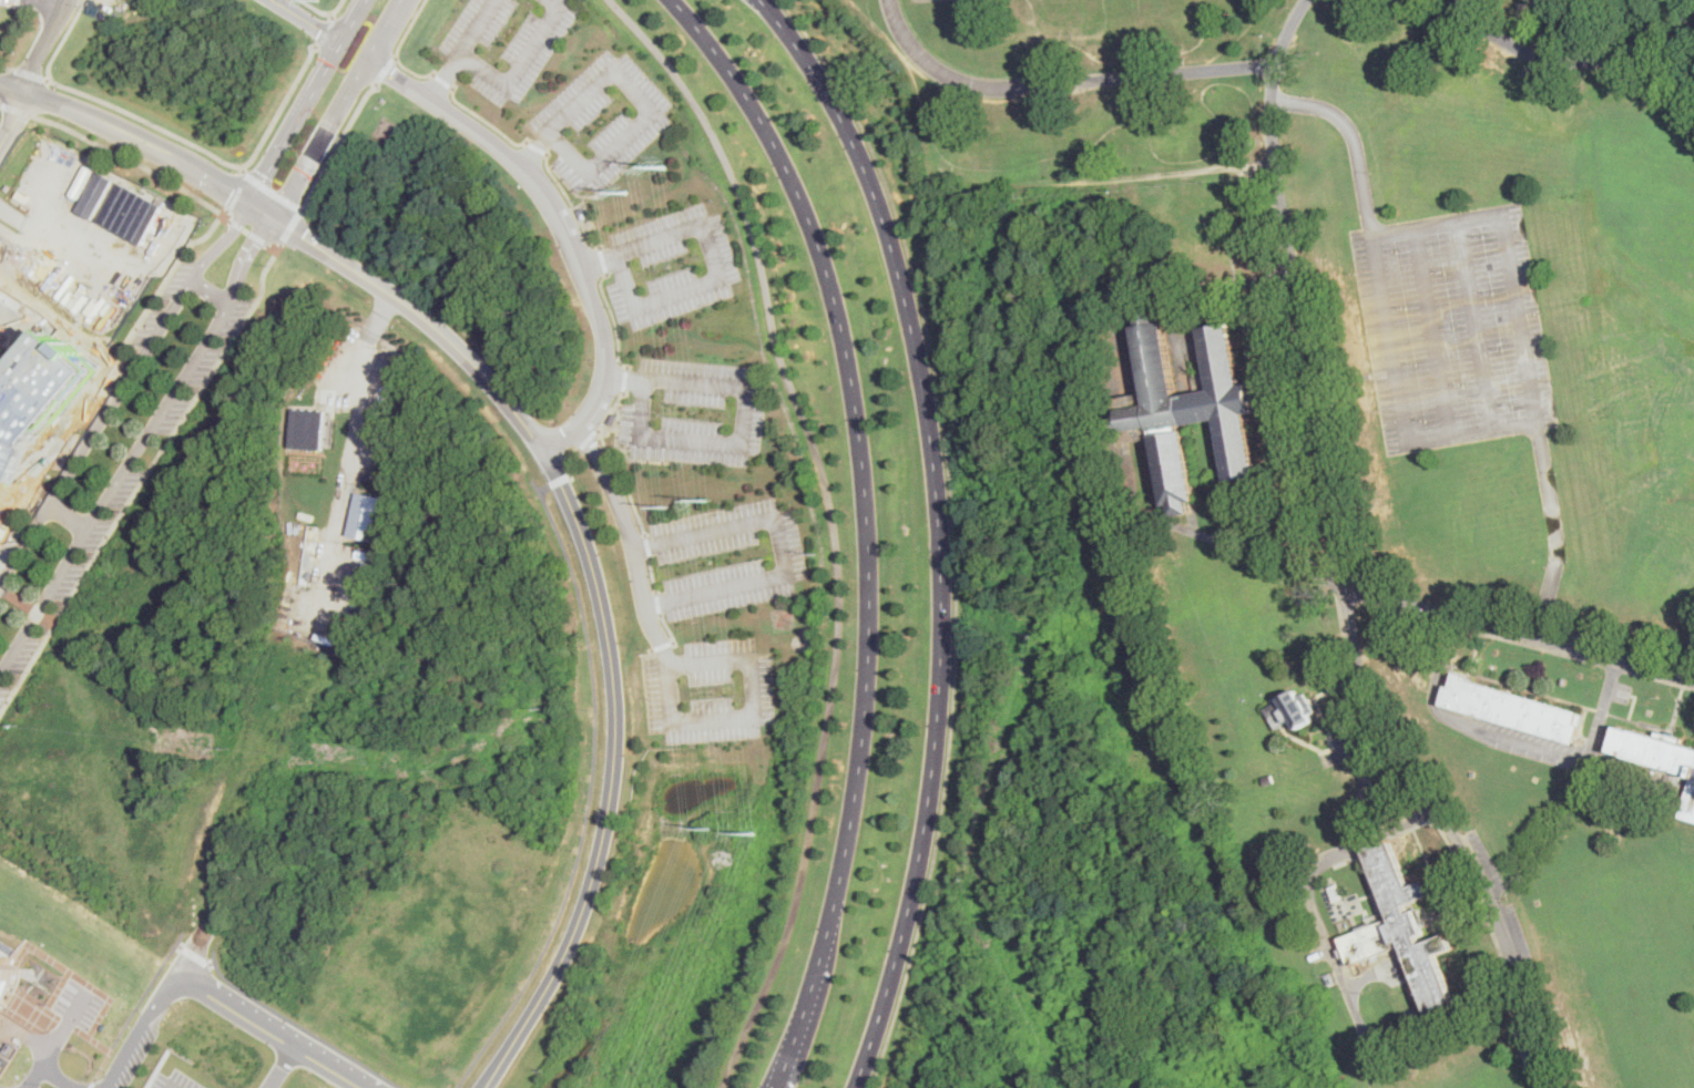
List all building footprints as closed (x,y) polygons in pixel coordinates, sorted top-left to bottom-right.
[(145,243),(164,204),(117,180),(117,179),(98,170),(78,211),(93,219),(93,218),(145,243)] [(588,216),(583,218),(576,207),(582,204),(588,216)] [(1160,315),(1161,322),(1166,321),(1180,394),(1195,392),(1192,373),(1208,371),(1205,350),(1202,330),(1201,328),(1231,322),(1242,384),(1249,383),(1249,386),(1252,394),(1253,402),(1254,410),(1255,413),(1247,414),(1258,476),(1232,481),(1229,481),(1218,420),(1213,421),(1195,424),(1180,427),(1181,432),(1186,431),(1187,438),(1198,501),(1193,502),(1194,510),(1194,513),(1186,514),(1174,516),(1172,506),(1166,507),(1165,502),(1154,438),(1156,438),(1155,433),(1154,433),(1153,430),(1147,431),(1149,439),(1131,442),(1122,444),(1114,399),(1115,399),(1141,394),(1143,404),(1147,403),(1145,392),(1142,368),(1134,327),(1141,326),(1139,314),(1159,310),(1160,315)] [(325,449),(292,447),(294,408),(327,410),(325,449)] [(620,414),(613,424),(609,421),(615,412),(620,414)] [(388,496),(379,540),(349,534),(358,491),(388,496)] [(1472,680),(1582,712),(1579,723),(1583,725),(1578,745),(1569,742),(1441,706),(1448,685),(1452,686),(1457,673),(1466,675),(1465,679),(1472,680)] [(1309,710),(1316,722),(1300,732),(1294,720),(1286,726),(1284,727),(1280,728),(1277,730),(1266,710),(1275,706),(1284,700),(1298,691),(1305,704),(1309,710)] [(1682,743),(1693,747),(1693,821),(1681,817),(1692,777),(1625,757),(1626,756),(1610,750),(1616,726),(1633,730),(1633,729),(1656,736),(1659,731),(1684,739),(1682,743)] [(1275,783),(1266,786),(1264,778),(1273,774),(1275,783)] [(1390,840),(1409,887),(1427,881),(1432,895),(1407,906),(1409,913),(1420,910),(1423,918),(1426,923),(1427,925),(1422,927),(1426,934),(1418,937),(1421,944),(1448,934),(1453,948),(1437,955),(1456,1003),(1430,1014),(1429,1013),(1419,987),(1417,981),(1409,963),(1408,961),(1402,963),(1399,955),(1397,948),(1354,966),(1351,967),(1347,956),(1343,958),(1339,950),(1344,947),(1340,938),(1355,932),(1379,922),(1386,920),(1388,925),(1394,922),(1388,909),(1365,851),(1365,850),(1390,840)] [(1344,899),(1335,902),(1329,887),(1338,884),(1339,884),(1345,897),(1344,899)] [(3,1005),(0,1008),(0,948),(13,956),(9,962),(13,965),(18,967),(16,978),(12,989),(9,997),(3,1005)] [(44,1004),(61,978),(41,965),(25,991),(44,1004)] [(1398,983),(1392,985),(1389,975),(1395,973),(1398,983)]
